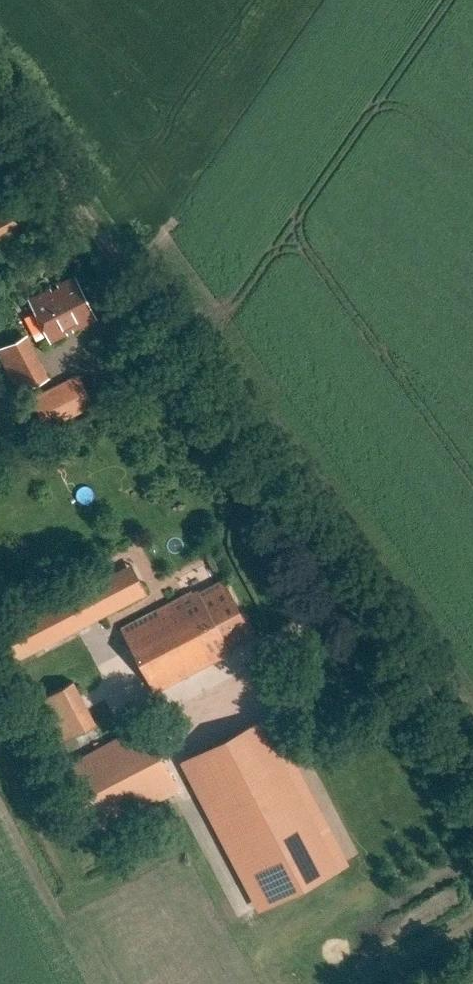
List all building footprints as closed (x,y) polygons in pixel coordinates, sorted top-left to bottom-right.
[(16,223),(9,209),(0,214),(0,232),(16,223)] [(97,320),(75,277),(28,301),(50,344),(97,320)] [(23,335),(0,346),(0,356),(15,387),(42,373),(23,335)] [(91,345),(99,361),(111,355),(103,339),(91,345)] [(80,365),(50,381),(64,410),(95,393),(80,365)] [(11,665),(147,595),(129,559),(0,625),(0,643),(11,665)] [(191,592),(122,628),(154,694),(221,659),(228,649),(252,637),(223,581),(193,596),(191,592)] [(53,745),(95,723),(73,680),(31,703),(53,745)] [(190,761),(265,904),(340,864),(265,722),(190,761)] [(100,832),(177,791),(142,724),(64,765),(100,832)]
